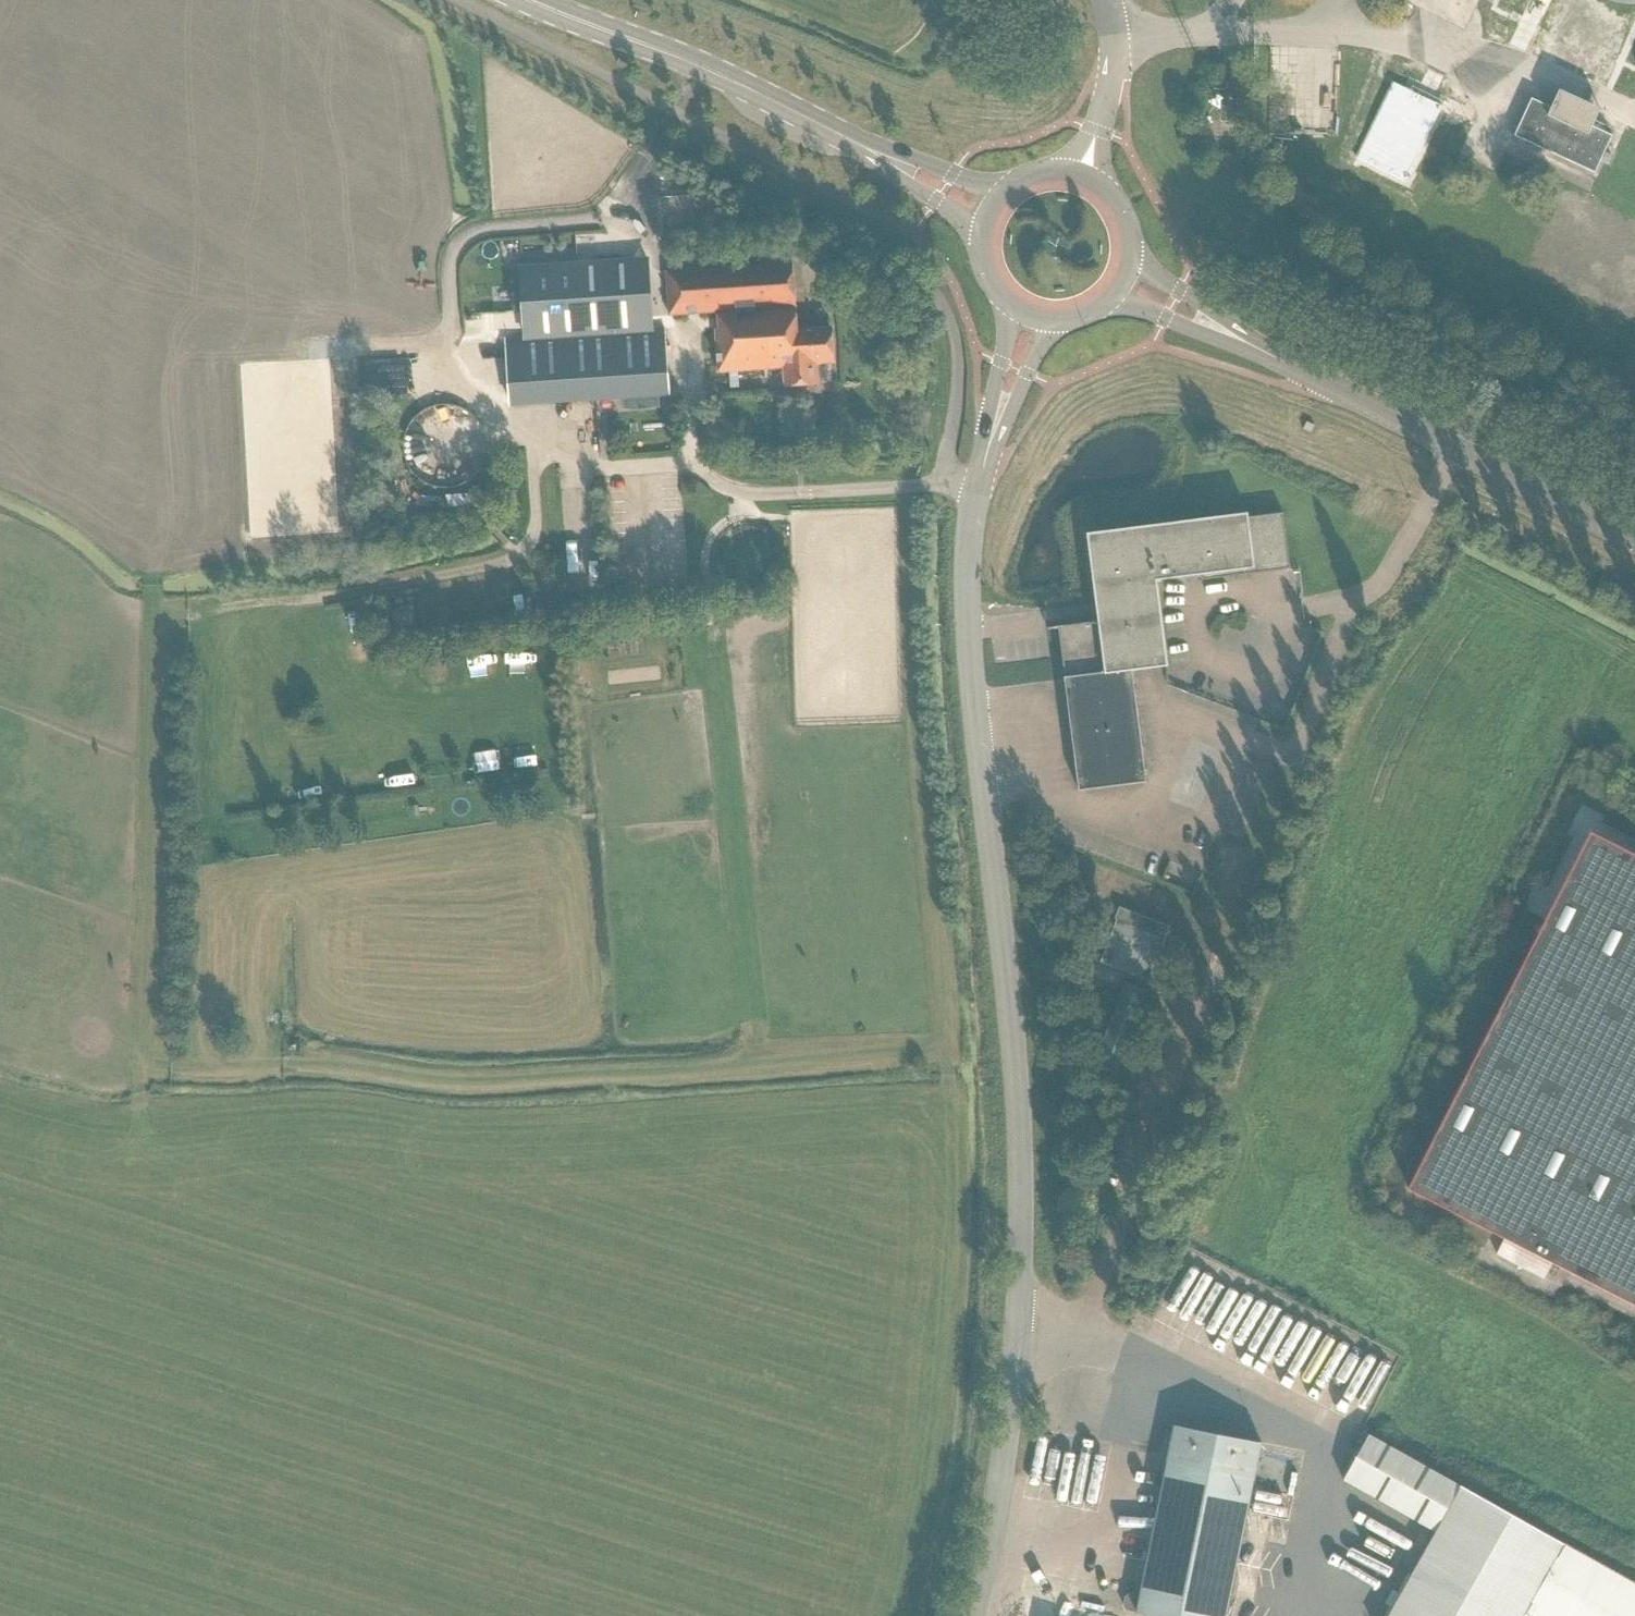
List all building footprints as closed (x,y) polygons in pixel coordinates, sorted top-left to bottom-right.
[(1595,173),(1613,136),(1593,126),(1601,109),(1560,90),(1552,107),(1532,98),(1515,136),(1595,173)] [(526,337),(505,338),(510,403),(668,392),(665,354),(663,328),(651,328),(647,260),(522,269),(526,337)] [(792,262),(674,271),(677,316),(714,313),(719,373),(783,368),(784,388),(820,385),(818,361),(834,360),(831,328),(798,331),(792,262)] [(353,513),(351,463),(337,463),(339,513),(353,513)] [(445,494),(446,507),(474,505),(473,492),(445,494)] [(1065,680),(1079,791),(1147,782),(1133,670),(1168,666),(1157,580),(1203,574),(1204,580),(1291,569),(1284,513),(1202,523),(1202,520),(1089,535),(1096,588),(1109,586),(1113,620),(1059,627),(1066,680),(1065,680)] [(1592,832),(1409,1189),(1634,1305),(1634,855),(1592,832)] [(1149,980),(1170,926),(1120,907),(1115,918),(1117,919),(1101,962),(1149,980)] [(1147,991),(1125,983),(1096,1065),(1118,1073),(1147,991)] [(1156,1615),(1227,1615),(1262,1443),(1175,1426),(1140,1595),(1131,1593),(1126,1596),(1125,1605),(1127,1609),(1137,1611),(1137,1612),(1156,1615)] [(1369,1434),(1343,1480),(1437,1530),(1389,1615),(1634,1615),(1634,1582),(1565,1543),(1369,1434)]
